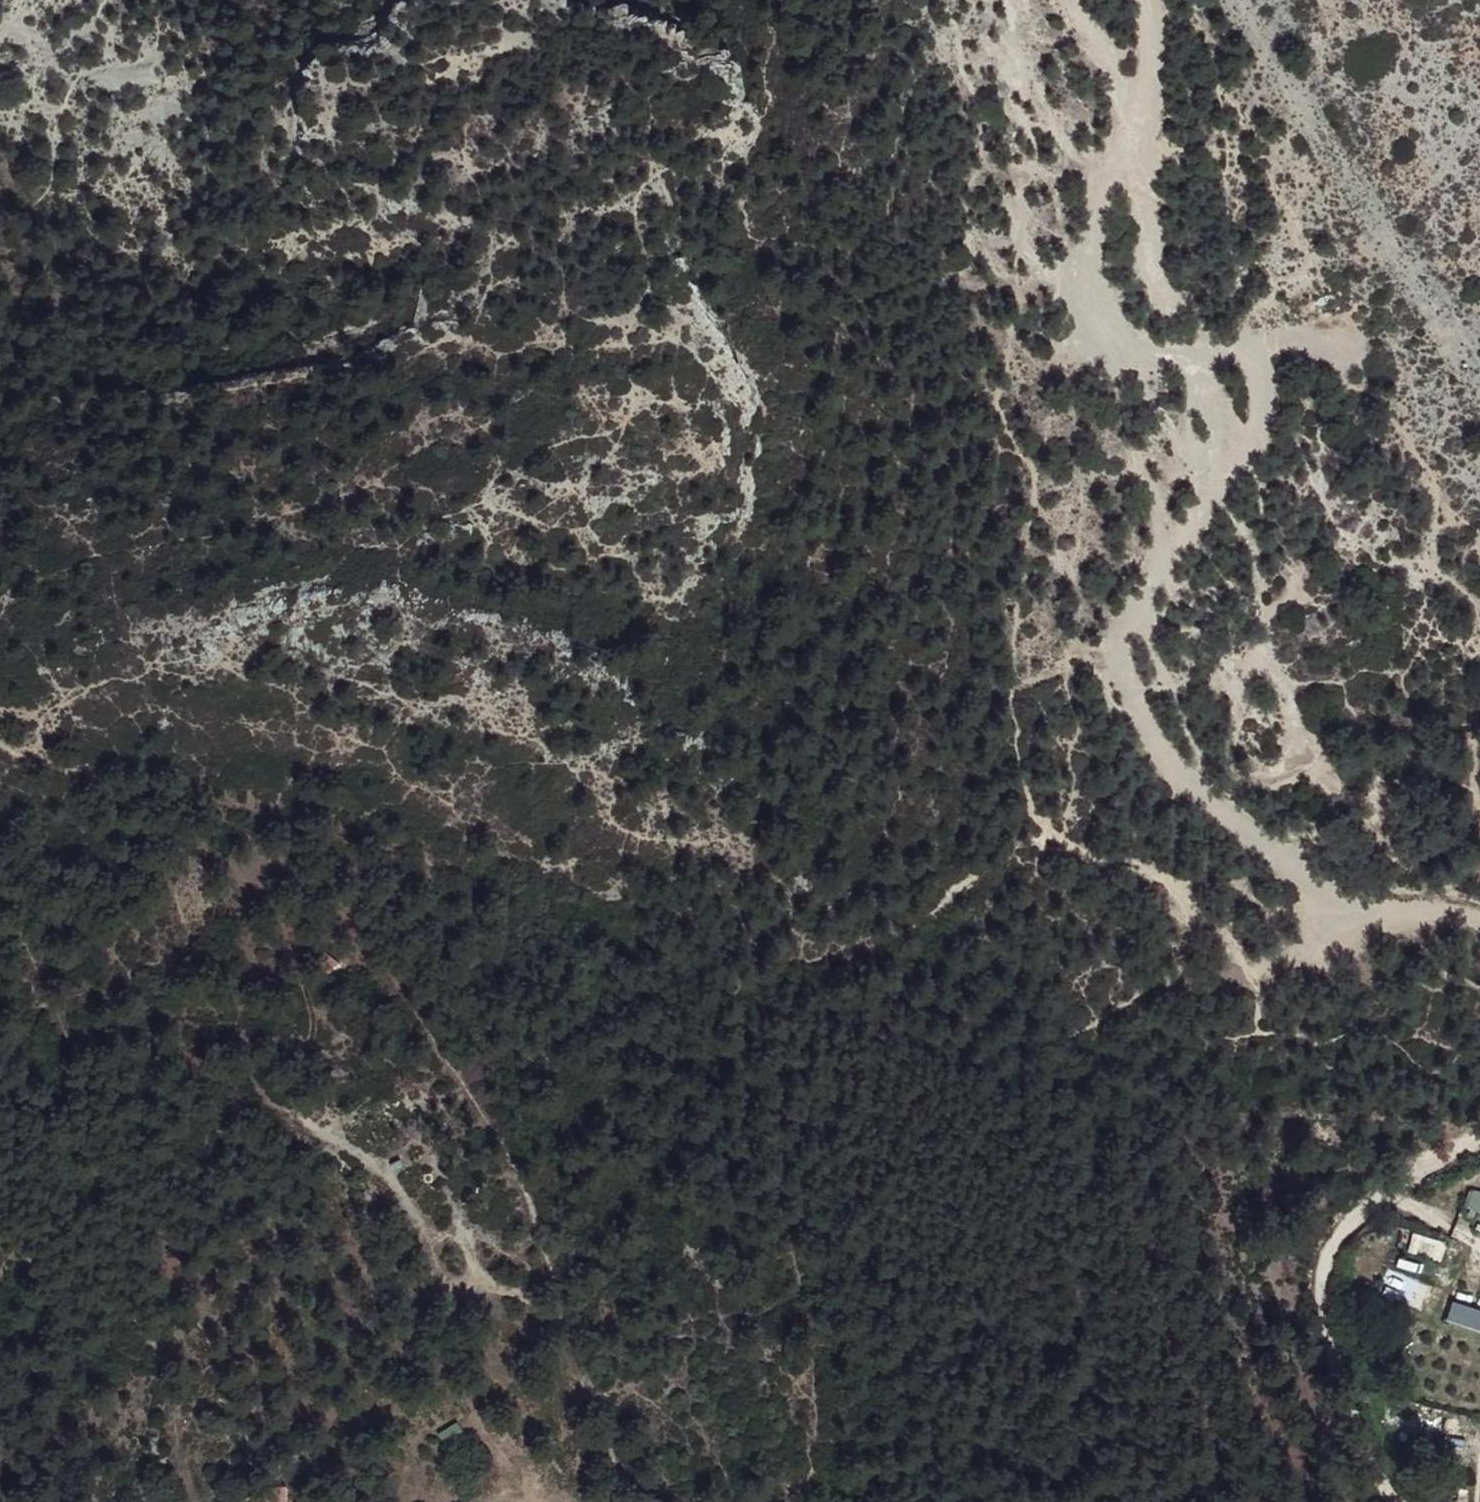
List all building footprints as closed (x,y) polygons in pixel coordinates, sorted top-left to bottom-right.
[(339,968),(326,955),(313,967),(328,980),(339,968)] [(1466,1205),(1479,1211),(1479,1186),(1477,1184),(1466,1205)]
